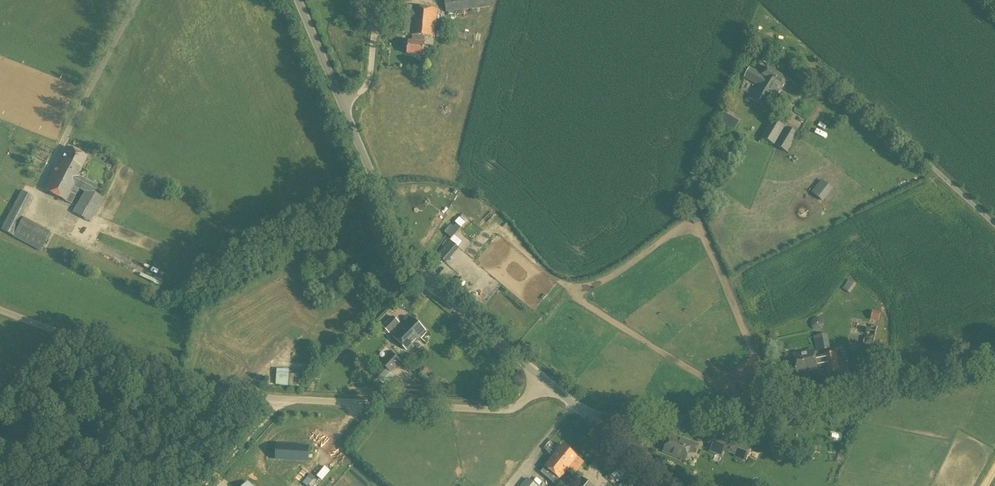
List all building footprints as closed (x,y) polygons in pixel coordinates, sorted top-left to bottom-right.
[(490,8),(489,0),(445,0),(446,13),(490,8)] [(424,43),(425,37),(434,37),(437,9),(401,6),(398,32),(413,34),(412,35),(413,35),(412,42),(410,41),(409,54),(425,56),(426,43),(424,43)] [(789,79),(768,66),(763,74),(751,67),(745,76),(758,84),(750,97),(768,109),(775,97),(777,98),(789,79)] [(724,109),(718,122),(735,129),(741,116),(724,109)] [(774,145),(786,126),(773,118),(761,137),(774,145)] [(788,152),(799,134),(786,127),(776,145),(788,152)] [(85,192),(74,212),(92,222),(104,198),(95,193),(99,185),(80,175),(89,158),(69,147),(60,165),(59,164),(45,189),(72,204),(80,189),(85,192)] [(823,201),(833,188),(822,179),(812,192),(823,201)] [(22,190),(1,229),(13,236),(34,196),(22,190)] [(41,227),(31,246),(40,251),(50,232),(41,227)] [(446,262),(459,246),(451,239),(438,255),(446,262)] [(850,293),(856,284),(849,280),(843,288),(850,293)] [(872,312),(870,320),(878,322),(880,313),(872,312)] [(400,324),(393,316),(382,327),(389,334),(400,324)] [(394,336),(407,349),(426,330),(413,317),(394,336)] [(828,348),(827,334),(814,335),(815,349),(828,348)] [(816,358),(814,350),(795,354),(798,372),(818,368),(818,367),(827,365),(828,373),(840,371),(837,351),(823,353),(824,357),(816,358)] [(402,361),(392,351),(382,362),(391,371),(402,361)] [(395,376),(387,369),(378,379),(385,386),(395,376)] [(288,385),(289,374),(277,373),(276,384),(288,385)] [(696,453),(700,444),(672,433),(664,451),(686,459),(689,450),(696,453)] [(723,449),(727,439),(714,433),(710,443),(723,449)] [(546,466),(561,478),(578,456),(563,444),(546,466)] [(279,455),(279,459),(287,460),(310,461),(311,447),(280,445),(279,455)] [(307,485),(313,485),(317,478),(308,473),(302,483),(307,485)] [(582,476),(574,485),(596,485),(582,476)]
